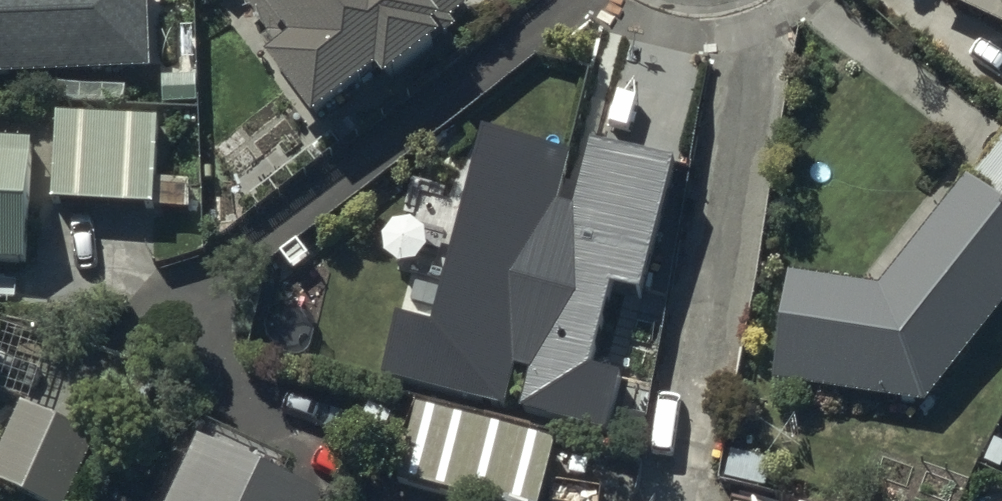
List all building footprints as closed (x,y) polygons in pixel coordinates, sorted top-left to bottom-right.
[(149,60),(145,0),(0,0),(0,68),(149,60)] [(466,0),(247,0),(327,105),(466,0)] [(1001,15),(1001,0),(970,0),(1001,15)] [(687,131),(555,98),(531,193),(465,176),(434,301),(557,332),(544,386),(618,404),(687,131)] [(159,114),(57,106),(53,193),(186,204),(188,176),(154,174),(159,114)] [(0,133),(0,252),(28,253),(33,134),(0,133)] [(885,277),(790,268),(774,374),(929,397),(1001,300),(1001,137),(885,277)] [(523,500),(542,500),(559,433),(423,398),(404,472),(523,500)] [(198,431),(167,500),(332,500),(335,494),(198,431)]
